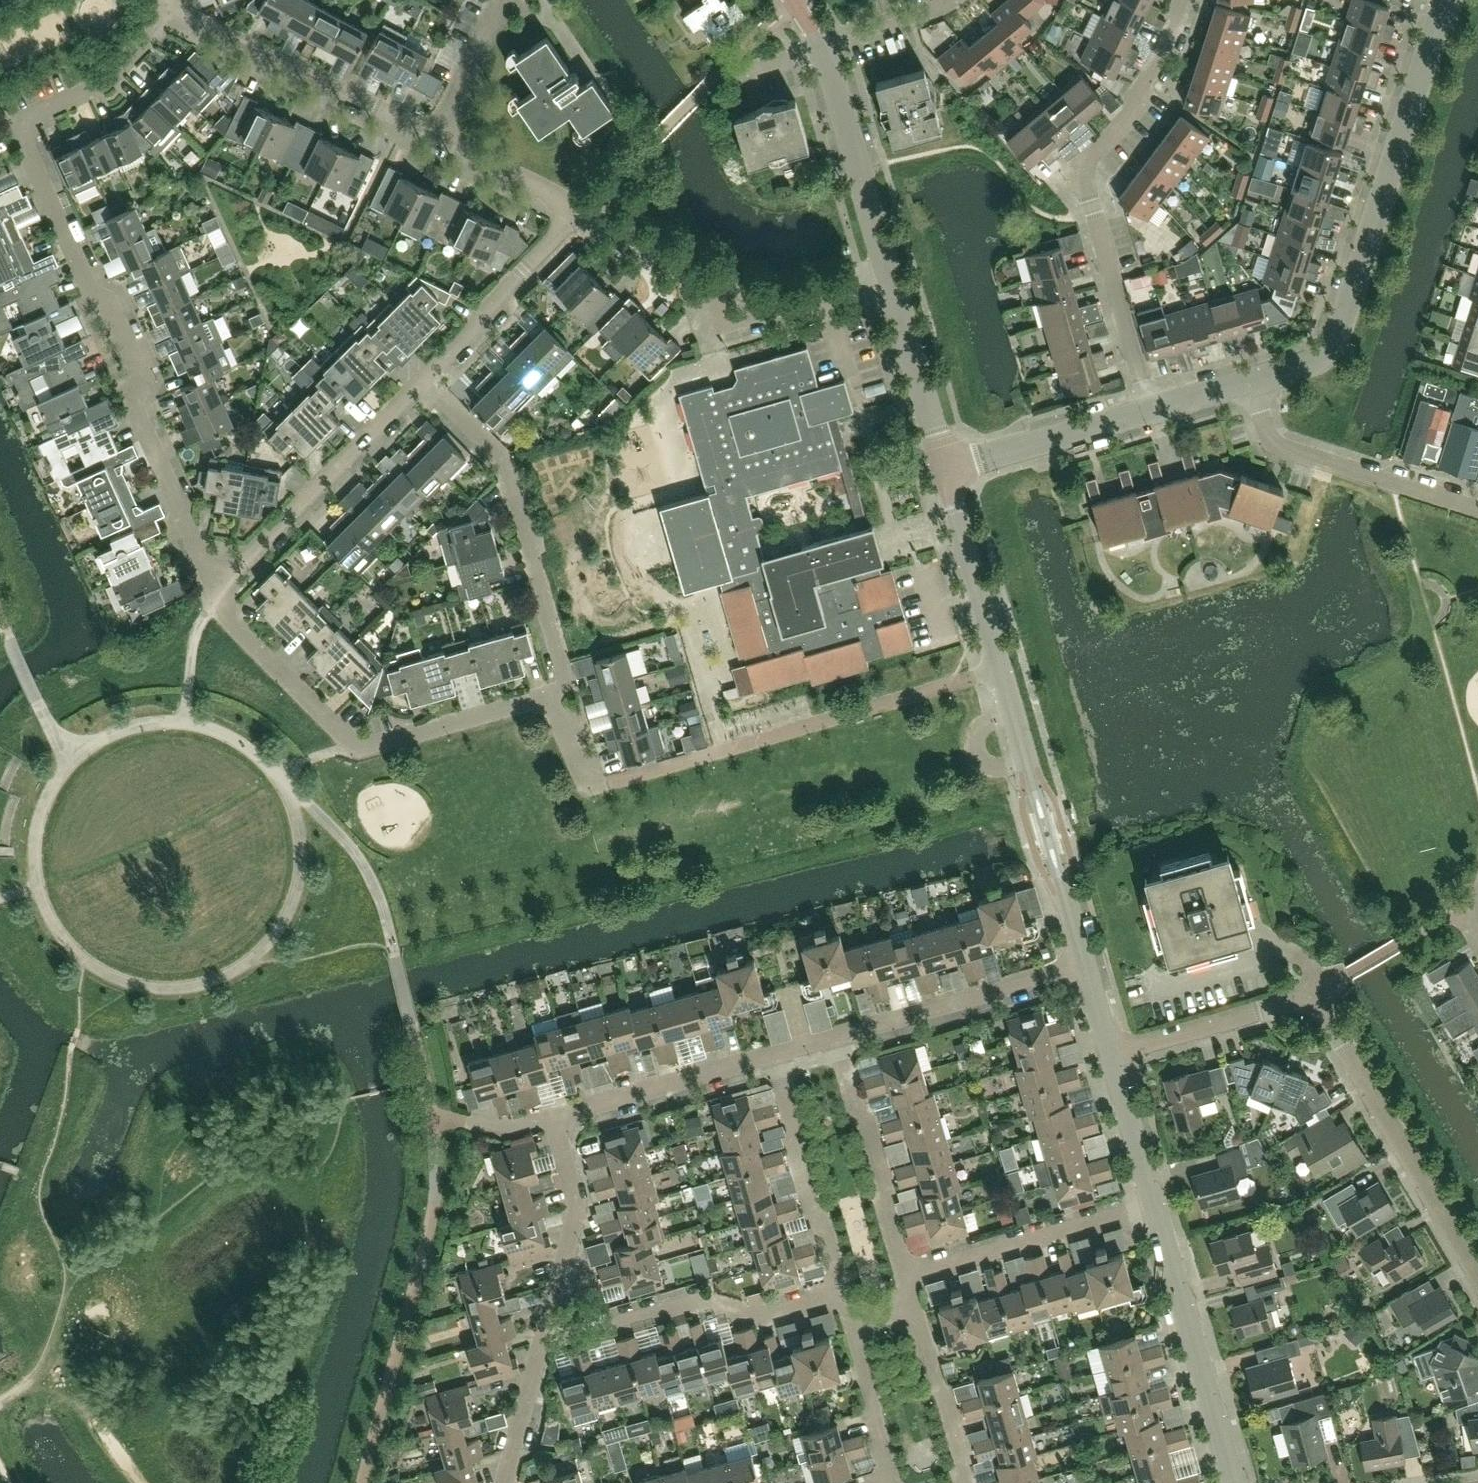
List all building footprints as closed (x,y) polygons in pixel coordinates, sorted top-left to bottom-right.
[(234,0),(222,0),(222,2),(218,4),(223,15),(238,8),(234,0)] [(295,0),(252,0),(250,2),(246,8),(256,14),(259,9),(273,17),(267,27),(277,33),(295,0)] [(321,7),(308,0),(295,0),(277,33),(287,38),(293,27),(306,35),(321,7)] [(684,14),(694,29),(701,24),(715,45),(730,34),(725,27),(746,13),(737,0),(734,0),(729,3),(727,0),(704,0),(684,14)] [(1045,3),(1040,0),(1007,0),(996,10),(1019,37),(1032,26),(1025,18),(1031,13),(1045,3)] [(1157,16),(1124,0),(1110,0),(1102,16),(1135,32),(1142,18),(1153,24),(1157,16)] [(1157,16),(1160,8),(1149,3),(1151,0),(1124,0),(1157,16)] [(1306,6),(1314,8),(1317,0),(1316,0),(1308,0),(1306,6)] [(1389,6),(1369,0),(1352,0),(1346,19),(1393,34),(1395,26),(1384,22),(1389,6)] [(1288,3),(1278,12),(1288,15),(1290,7),(1291,4),(1288,3)] [(1244,36),(1250,16),(1216,5),(1209,25),(1244,36)] [(1306,6),(1303,14),(1313,17),(1315,9),(1314,8),(1306,6)] [(324,58),(344,20),(321,7),(306,35),(319,42),(314,52),(324,58)] [(1288,15),(1287,17),(1298,20),(1301,10),(1290,7),(1288,15)] [(1016,39),(1019,37),(996,10),(991,13),(998,21),(984,34),(1007,61),(1023,48),(1016,39)] [(1128,46),(1135,32),(1102,16),(1092,38),(1136,59),(1139,51),(1128,46)] [(1295,30),(1298,20),(1287,17),(1284,27),(1295,30)] [(1390,42),(1393,34),(1346,19),(1339,42),(1374,53),(1378,38),(1390,42)] [(353,60),(368,32),(344,20),(324,58),(334,63),(339,52),(353,60)] [(408,36),(384,23),(366,57),(379,65),(374,75),(384,81),(404,43),(408,36)] [(1238,55),(1244,36),(1209,25),(1203,44),(1238,55)] [(1007,61),(984,34),(969,46),(962,38),(958,41),(981,69),(983,67),(990,75),(991,74),(995,71),(1007,61)] [(569,68),(547,37),(520,55),(515,48),(511,50),(510,50),(510,51),(509,52),(508,53),(507,55),(507,57),(507,58),(507,60),(507,62),(508,64),(508,65),(509,64),(511,68),(518,63),(536,89),(548,81),(549,82),(565,70),(569,68)] [(1132,67),(1136,59),(1092,38),(1081,60),(1096,67),(1105,72),(1114,76),(1121,61),(1132,67)] [(1040,39),(1030,47),(1036,55),(1047,47),(1040,39)] [(981,69),(958,41),(938,58),(954,77),(961,72),(968,80),(981,69)] [(1295,41),(1292,52),(1305,56),(1309,46),(1295,41)] [(1369,67),(1374,53),(1339,42),(1332,65),(1378,80),(1381,71),(1369,67)] [(442,79),(429,72),(435,59),(404,43),(384,81),(394,86),(399,76),(413,83),(411,85),(433,97),(442,79)] [(1231,75),(1238,55),(1203,44),(1197,64),(1231,75)] [(1270,52),(1267,64),(1275,67),(1279,55),(1270,52)] [(169,66),(161,74),(192,104),(200,112),(218,93),(214,88),(224,77),(201,55),(191,66),(189,63),(178,74),(169,66)] [(1279,55),(1275,67),(1286,70),(1290,58),(1279,55)] [(1225,95),(1231,75),(1197,64),(1191,84),(1225,95)] [(1376,88),(1378,80),(1332,65),(1324,88),(1359,99),(1364,84),(1376,88)] [(1096,67),(1092,74),(1101,79),(1105,72),(1096,67)] [(1282,82),(1286,70),(1275,67),(1272,79),(1282,82)] [(936,109),(936,87),(929,76),(927,77),(925,69),(876,83),(893,144),(942,129),(936,109)] [(570,113),(561,100),(578,89),(575,85),(579,77),(577,73),(568,74),(565,70),(549,82),(548,81),(536,89),(521,99),(516,92),(513,94),(512,94),(512,95),(511,96),(509,98),(509,100),(509,101),(508,102),(509,104),(509,105),(510,106),(510,107),(510,108),(510,109),(511,108),(513,111),(520,106),(539,134),(570,113)] [(993,76),(990,79),(999,90),(1002,87),(1001,83),(998,75),(995,71),(991,74),(993,76)] [(192,104),(161,74),(153,82),(162,91),(152,102),(174,123),(192,104)] [(1103,102),(1080,74),(1061,90),(1084,118),(1103,102)] [(592,136),(587,129),(615,110),(593,78),(578,89),(561,100),(570,113),(580,128),(573,133),(575,136),(574,136),(575,137),(576,138),(577,139),(579,140),(581,140),(583,141),(586,140),(588,139),(588,140),(589,139),(589,138),(592,136)] [(245,85),(236,81),(229,94),(238,98),(245,85)] [(1219,115),(1225,95),(1191,84),(1184,104),(1219,115)] [(1355,113),(1359,99),(1324,88),(1317,110),(1364,125),(1366,117),(1355,113)] [(1084,118),(1061,90),(1043,106),(1066,134),(1078,124),(1089,137),(1096,132),(1084,118)] [(1264,94),(1260,105),(1271,109),(1274,97),(1264,94)] [(260,147),(276,115),(256,106),(258,101),(245,95),(226,134),(240,141),(241,138),(260,147)] [(809,147),(795,99),(787,101),(787,99),(774,99),(755,110),(735,116),(748,165),(809,147)] [(1277,100),(1273,114),(1283,117),(1288,103),(1277,100)] [(181,130),(174,123),(152,102),(141,112),(132,104),(125,112),(150,148),(156,156),(181,130)] [(1267,120),(1271,109),(1260,105),(1256,117),(1267,120)] [(1066,134),(1043,106),(1024,121),(1055,158),(1062,153),(1054,143),(1066,134)] [(1361,134),(1364,125),(1317,110),(1310,134),(1344,145),(1349,130),(1361,134)] [(142,151),(150,148),(125,112),(114,117),(119,128),(105,134),(118,162),(121,169),(143,160),(144,155),(142,151)] [(291,166),(310,127),(297,120),(295,125),(276,115),(260,147),(279,156),(277,159),(291,166)] [(1209,137),(1181,115),(1168,132),(1197,154),(1209,137)] [(1055,158),(1024,121),(1005,137),(1028,165),(1041,154),(1049,164),(1055,158)] [(1269,126),(1266,136),(1281,141),(1284,131),(1269,126)] [(325,178),(340,147),(321,137),(323,133),(310,127),(291,166),(304,172),(306,169),(325,178)] [(94,173),(118,162),(105,134),(92,140),(87,129),(76,134),(94,173)] [(1197,154),(1168,132),(1156,148),(1185,170),(1197,154)] [(98,183),(94,173),(76,134),(66,139),(71,150),(57,156),(74,194),(98,183)] [(1337,168),(1342,153),(1307,142),(1299,166),(1334,177),(1346,181),(1349,172),(1337,168)] [(356,198),(375,159),(362,152),(360,156),(340,147),(325,178),(343,188),(342,191),(356,198)] [(1185,170),(1156,148),(1143,165),(1172,186),(1185,170)] [(209,175),(216,162),(207,157),(200,171),(209,175)] [(1257,164),(1253,175),(1270,180),(1273,169),(1257,164)] [(1172,186),(1143,165),(1131,181),(1160,203),(1172,186)] [(405,218),(420,186),(401,176),(403,172),(389,166),(370,205),(384,212),(386,209),(405,218)] [(1327,200),(1334,177),(1299,166),(1292,189),(1327,200)] [(1238,171),(1235,182),(1246,186),(1249,174),(1238,171)] [(1252,176),(1249,189),(1259,192),(1262,179),(1252,176)] [(1160,203),(1131,181),(1119,198),(1147,220),(1160,203)] [(1242,197),(1246,186),(1235,182),(1231,194),(1242,197)] [(23,195),(18,183),(0,191),(0,206),(23,195)] [(435,237),(455,198),(442,191),(440,196),(420,186),(405,218),(400,228),(418,238),(422,230),(435,237)] [(264,189),(259,200),(268,204),(273,193),(264,189)] [(1322,214),(1327,200),(1292,189),(1285,211),(1331,226),(1334,218),(1322,214)] [(13,214),(33,206),(27,193),(23,195),(0,206),(0,248),(24,238),(13,214)] [(469,249),(485,218),(465,208),(467,204),(455,198),(435,237),(449,243),(450,240),(469,249)] [(146,231),(135,206),(107,219),(113,233),(102,238),(107,249),(146,231)] [(295,217),(304,221),(309,211),(300,207),(295,217)] [(1329,234),(1331,226),(1285,211),(1278,234),(1312,245),(1317,231),(1329,234)] [(221,225),(216,216),(204,222),(209,231),(221,225)] [(515,256),(528,243),(518,233),(520,230),(507,223),(504,227),(485,218),(469,249),(488,259),(487,262),(501,269),(508,253),(515,256)] [(1217,221),(1208,228),(1216,237),(1225,229),(1217,221)] [(334,222),(328,233),(338,238),(344,227),(334,222)] [(1238,222),(1217,240),(1221,241),(1231,244),(1234,234),(1238,222)] [(1207,245),(1216,237),(1208,228),(1199,236),(1207,245)] [(157,255),(157,254),(146,231),(107,249),(111,259),(122,254),(129,268),(131,267),(130,267),(157,255)] [(1234,234),(1231,244),(1239,247),(1245,248),(1247,238),(1234,234)] [(1308,260),(1312,245),(1278,234),(1270,257),(1317,272),(1320,264),(1308,260)] [(1067,269),(1067,268),(1061,246),(1063,246),(1062,244),(1061,245),(1058,237),(1060,237),(1060,236),(1023,247),(1032,279),(1067,269)] [(54,252),(34,261),(24,238),(0,248),(0,291),(11,285),(12,286),(56,266),(59,264),(54,252)] [(1190,239),(1177,251),(1185,260),(1198,248),(1190,239)] [(218,246),(222,255),(232,251),(228,241),(218,246)] [(1221,241),(1220,242),(1236,258),(1239,247),(1231,244),(1221,241)] [(191,268),(180,244),(157,254),(157,255),(130,267),(131,267),(135,277),(146,272),(152,286),(181,273),(191,268)] [(383,244),(377,255),(383,258),(389,247),(383,244)] [(596,280),(581,264),(584,261),(573,250),(543,281),(554,292),(556,290),(571,304),(596,280)] [(236,260),(232,251),(222,255),(226,264),(236,260)] [(1183,261),(1175,264),(1178,276),(1202,269),(1197,251),(1183,261)] [(1291,312),(1302,276),(1314,280),(1317,272),(1270,257),(1263,281),(1275,285),(1272,293),(1291,312)] [(1154,259),(1142,263),(1145,273),(1152,271),(1157,269),(1154,259)] [(1074,292),(1070,277),(1082,274),(1079,265),(1067,268),(1067,269),(1032,279),(1039,302),(1074,292)] [(51,284),(62,280),(56,266),(12,286),(11,285),(0,291),(0,335),(11,330),(14,328),(3,305),(17,299),(28,321),(60,306),(51,284)] [(1157,269),(1152,271),(1155,284),(1168,280),(1164,267),(1157,269)] [(192,297),(181,273),(152,286),(158,300),(147,305),(152,315),(192,297)] [(1132,289),(1150,283),(1148,274),(1130,279),(1132,289)] [(1476,274),(1469,297),(1473,298),(1474,298),(1477,299),(1477,275),(1476,274)] [(425,336),(441,319),(425,303),(433,296),(446,303),(451,292),(417,275),(406,286),(410,290),(395,306),(425,336)] [(232,281),(237,290),(247,286),(242,276),(232,281)] [(455,280),(450,290),(459,295),(464,284),(455,280)] [(599,327),(625,301),(615,292),(611,295),(596,280),(571,304),(586,319),(583,322),(595,333),(600,328),(599,327)] [(1244,330),(1244,329),(1248,341),(1255,339),(1252,327),(1288,317),(1270,298),(1261,300),(1258,288),(1233,295),(1244,330)] [(1100,309),(1098,301),(1078,307),(1074,292),(1039,302),(1046,325),(1100,309)] [(1244,330),(1233,295),(1210,301),(1221,336),(1235,332),(1239,344),(1248,341),(1244,329),(1244,330)] [(652,325),(636,310),(640,306),(630,296),(625,301),(599,327),(600,328),(610,338),(612,335),(627,350),(652,325)] [(202,321),(192,297),(152,315),(157,325),(168,320),(174,334),(202,321)] [(1474,298),(1473,298),(1467,319),(1477,323),(1477,299),(1474,298)] [(1221,336),(1210,301),(1187,308),(1201,355),(1209,352),(1206,340),(1221,336)] [(66,346),(56,323),(75,314),(69,302),(60,306),(28,321),(22,323),(23,324),(14,328),(11,330),(14,337),(26,364),(66,346)] [(425,336),(395,306),(390,302),(370,323),(366,327),(365,327),(383,346),(392,337),(408,353),(425,336)] [(1175,351),(1175,349),(1164,314),(1162,305),(1138,312),(1150,356),(1166,352),(1170,364),(1178,361),(1175,351)] [(1201,355),(1187,308),(1164,314),(1175,349),(1189,345),(1193,357),(1201,355)] [(1087,338),(1083,323),(1102,318),(1100,309),(1046,325),(1052,348),(1087,338)] [(363,311),(356,318),(362,323),(366,327),(370,323),(367,320),(369,317),(363,311)] [(261,312),(250,318),(254,327),(265,321),(261,312)] [(224,340),(213,316),(202,321),(174,334),(180,348),(169,353),(174,363),(213,345),(222,341),(224,340)] [(355,317),(350,322),(356,329),(362,323),(356,318),(355,317)] [(1467,319),(1460,341),(1477,347),(1477,323),(1467,319)] [(387,367),(375,355),(383,346),(365,327),(366,327),(362,323),(356,329),(336,349),(370,384),(387,367)] [(651,378),(681,348),(671,337),(667,341),(652,325),(627,350),(642,365),(640,367),(651,378)] [(574,355),(567,349),(545,326),(534,337),(526,329),(518,337),(555,374),(574,355)] [(280,330),(273,336),(280,343),(284,340),(284,333),(280,330)] [(555,374),(518,337),(510,345),(518,354),(507,365),(511,368),(530,386),(534,389),(537,393),(555,374)] [(1106,358),(1103,349),(1092,353),(1087,338),(1052,348),(1059,371),(1106,358)] [(87,380),(77,358),(88,353),(82,339),(66,346),(26,364),(24,366),(23,365),(5,373),(22,410),(36,403),(36,402),(39,401),(79,384),(87,380)] [(233,366),(222,341),(213,345),(174,363),(179,374),(190,369),(195,382),(196,382),(211,375),(212,376),(233,366)] [(1460,341),(1453,364),(1477,372),(1477,347),(1460,341)] [(812,682),(869,666),(868,663),(867,659),(913,646),(891,570),(882,573),(869,528),(844,442),(837,416),(854,411),(845,380),(819,387),(807,347),(734,368),(737,378),(734,385),(714,390),(713,385),(679,395),(705,485),(707,485),(709,492),(660,506),(685,590),(721,579),(724,591),(722,591),(740,657),(745,656),(755,691),(810,675),(812,682)] [(370,384),(336,349),(321,365),(312,357),(302,367),(314,379),(314,378),(333,397),(333,396),(330,393),(338,384),(354,400),(370,384)] [(1042,356),(1020,360),(1022,370),(1044,366),(1042,356)] [(1101,385),(1096,369),(1108,366),(1106,358),(1059,371),(1066,395),(1101,385)] [(515,408),(534,389),(530,386),(511,368),(501,378),(492,370),(484,378),(515,408)] [(222,399),(212,376),(211,375),(196,382),(195,382),(183,387),(189,402),(178,407),(183,417),(222,399)] [(323,438),(340,421),(324,406),(333,397),(314,378),(314,379),(289,404),(293,408),(323,438)] [(515,408),(484,378),(476,386),(484,394),(473,405),(496,427),(515,408)] [(114,410),(108,398),(89,406),(83,392),(91,388),(87,380),(79,384),(39,401),(55,436),(67,430),(68,431),(114,410)] [(1446,391),(1447,388),(1427,381),(1423,393),(1443,399),(1446,391)] [(1456,404),(1460,392),(1447,387),(1447,388),(1446,391),(1443,399),(1456,404)] [(1471,395),(1468,407),(1477,410),(1477,397),(1471,395)] [(616,397),(608,405),(618,414),(626,406),(616,397)] [(233,424),(222,399),(183,417),(188,427),(198,422),(205,437),(233,424)] [(1429,445),(1442,449),(1451,413),(1418,404),(1403,462),(1424,467),(1429,445)] [(323,438),(293,408),(277,424),(273,419),(263,430),(281,448),(291,439),(307,454),(323,438)] [(119,450),(109,428),(120,423),(114,410),(68,431),(67,430),(55,436),(38,444),(55,480),(61,477),(72,472),(61,449),(76,442),(87,465),(88,465),(88,464),(119,450)] [(1477,479),(1477,474),(1477,422),(1448,418),(1441,474),(1477,479)] [(562,426),(561,437),(571,438),(572,434),(572,427),(562,426)] [(466,457),(444,435),(433,446),(424,438),(416,446),(447,476),(466,457)] [(130,487),(120,464),(139,456),(133,443),(119,450),(88,464),(88,465),(87,465),(72,472),(61,477),(64,484),(69,485),(77,481),(89,506),(130,487)] [(447,476),(416,446),(408,454),(417,462),(406,472),(406,473),(425,492),(424,492),(428,495),(447,476)] [(1196,468),(1191,451),(1181,453),(1186,471),(1196,468)] [(215,507),(238,511),(247,464),(211,457),(208,471),(200,470),(198,481),(219,485),(215,507)] [(1163,477),(1158,460),(1148,463),(1153,480),(1163,477)] [(269,468),(247,464),(238,511),(261,515),(265,493),(278,496),(283,470),(269,468)] [(1134,486),(1129,468),(1119,471),(1124,488),(1134,486)] [(425,492),(406,473),(406,472),(403,469),(392,480),(384,472),(376,480),(406,510),(424,492),(425,492)] [(1275,514),(1283,489),(1241,475),(1241,476),(1220,469),(1198,475),(1198,473),(1155,486),(1155,487),(1136,493),(1136,491),(1092,504),(1103,541),(1145,529),(1146,534),(1147,533),(1167,527),(1167,528),(1168,527),(1167,523),(1207,511),(1209,516),(1210,516),(1209,515),(1219,512),(1227,515),(1227,516),(1228,517),(1230,512),(1271,526),(1275,514)] [(1101,495),(1096,478),(1086,481),(1091,498),(1101,495)] [(406,510),(376,480),(367,488),(376,496),(365,507),(388,529),(406,510)] [(141,511),(130,487),(89,506),(102,534),(117,527),(120,534),(120,535),(156,518),(165,514),(160,502),(141,511)] [(498,550),(492,527),(470,534),(468,525),(486,507),(477,498),(462,513),(455,520),(450,526),(441,528),(439,532),(448,564),(458,561),(498,550)] [(453,505),(446,512),(455,520),(462,513),(453,505)] [(346,509),(338,517),(369,548),(388,529),(365,507),(355,517),(346,509)] [(1275,514),(1271,526),(1290,533),(1294,521),(1275,514)] [(369,548),(338,517),(330,525),(339,534),(328,545),(358,575),(377,555),(369,548)] [(153,562),(142,539),(162,530),(156,518),(120,535),(120,534),(111,538),(114,546),(99,553),(112,581),(153,562)] [(219,521),(215,536),(226,539),(230,524),(219,521)] [(434,522),(427,529),(433,535),(440,528),(434,522)] [(318,529),(308,535),(316,548),(326,542),(318,529)] [(505,572),(498,550),(458,561),(464,583),(458,584),(462,598),(492,589),(489,577),(505,572)] [(398,556),(389,565),(396,573),(405,564),(398,556)] [(163,586),(153,562),(112,581),(125,609),(140,602),(144,610),(189,590),(183,577),(163,586)] [(303,592),(288,577),(292,572),(282,562),(263,581),(273,590),(257,606),(273,622),(303,592)] [(333,614),(323,604),(319,608),(303,592),(273,622),(290,639),(306,623),(315,632),(333,614)] [(425,611),(414,615),(417,625),(428,622),(425,611)] [(354,643),(339,628),(343,623),(333,614),(315,632),(323,641),(308,657),(324,673),(354,643)] [(526,671),(520,650),(532,646),(525,621),(511,625),(513,631),(491,637),(503,678),(526,671)] [(682,657),(675,633),(665,636),(672,660),(673,659),(682,657)] [(503,678),(491,637),(470,643),(468,637),(455,641),(462,666),(475,663),(481,684),(503,678)] [(374,698),(384,665),(374,655),(375,653),(360,638),(354,643),(324,673),(341,690),(351,679),(360,688),(356,692),(371,707),(374,698)] [(456,691),(450,670),(462,666),(455,641),(442,645),(444,651),(422,657),(434,698),(456,691)] [(434,698),(422,657),(419,647),(398,653),(399,657),(385,661),(384,665),(374,698),(407,688),(411,704),(434,698)] [(634,677),(626,652),(596,660),(601,675),(589,678),(592,689),(634,677)] [(682,657),(673,659),(675,666),(683,663),(682,657)] [(675,666),(667,668),(672,685),(688,680),(683,663),(675,666)] [(641,703),(634,677),(592,689),(595,700),(607,697),(611,711),(641,703)] [(720,692),(723,702),(739,698),(736,688),(720,692)] [(697,699),(682,704),(685,717),(687,716),(700,712),(697,699)] [(648,728),(641,703),(611,711),(615,726),(604,729),(607,740),(648,728)] [(708,745),(701,721),(689,724),(696,748),(708,745)] [(665,751),(658,725),(648,728),(607,740),(610,751),(621,748),(626,763),(665,751)] [(1254,919),(1250,903),(1240,869),(1234,871),(1229,854),(1211,858),(1210,852),(1160,866),(1162,873),(1144,877),(1149,895),(1143,896),(1157,946),(1163,944),(1168,962),(1186,957),(1187,963),(1237,949),(1235,943),(1253,938),(1248,921),(1254,919)] [(1025,922),(1016,889),(1001,893),(998,883),(988,886),(991,896),(979,900),(983,914),(987,926),(990,937),(991,937),(1021,928),(1024,940),(1033,938),(1038,933),(1039,927),(1036,918),(1025,922)] [(994,949),(991,937),(990,937),(987,926),(983,914),(961,921),(976,977),(985,974),(979,953),(994,949)] [(976,977),(961,921),(937,927),(947,962),(961,958),(967,979),(976,977)] [(947,962),(937,927),(914,934),(930,990),(939,987),(933,966),(947,962)] [(930,990),(914,934),(913,934),(912,928),(890,934),(891,936),(892,940),(891,941),(900,971),(898,971),(900,976),(915,971),(921,992),(930,990)] [(847,961),(843,949),(844,949),(840,935),(803,945),(812,978),(801,981),(803,991),(805,992),(806,994),(808,995),(810,996),(813,996),(822,993),(819,981),(849,973),(850,973),(847,961)] [(900,971),(891,941),(892,940),(891,936),(867,943),(882,999),(891,996),(885,975),(898,971),(900,971)] [(882,999),(867,943),(844,949),(843,949),(847,961),(850,973),(849,973),(853,984),(868,980),(874,1001),(882,999)] [(763,991),(754,959),(717,970),(719,974),(722,984),(729,1007),(760,998),(763,1010),(772,1007),(774,1006),(775,1006),(776,1005),(777,1003),(778,1001),(778,1000),(778,998),(778,997),(775,988),(763,991)] [(1469,961),(1456,969),(1450,959),(1427,972),(1433,983),(1445,976),(1456,994),(1435,1006),(1444,1021),(1477,1001),(1477,976),(1469,961)] [(733,1019),(729,1007),(722,984),(719,974),(696,980),(699,991),(715,1047),(724,1044),(717,1023),(733,1019)] [(715,1047),(699,991),(676,997),(686,1032),(700,1028),(706,1049),(715,1047)] [(864,993),(853,996),(858,1015),(868,1012),(864,993)] [(686,1032),(676,997),(653,1004),(669,1060),(677,1057),(671,1036),(686,1032)] [(808,1034),(828,1031),(824,1000),(804,1003),(808,1034)] [(1444,1021),(1453,1036),(1474,1024),(1477,1032),(1477,1001),(1444,1021)] [(669,1060),(653,1004),(631,1010),(630,1011),(638,1041),(637,1041),(639,1046),(654,1041),(660,1062),(669,1060)] [(638,1041),(630,1011),(631,1010),(630,1006),(605,1013),(621,1068),(630,1066),(624,1045),(637,1041),(638,1041)] [(766,1038),(789,1031),(782,1010),(760,1017),(766,1038)] [(1046,1025),(1042,1010),(1007,1020),(1014,1044),(1070,1028),(1067,1019),(1046,1025)] [(621,1068),(605,1013),(582,1019),(592,1054),(607,1050),(613,1071),(621,1068)] [(577,1090),(575,1082),(559,1026),(556,1016),(532,1023),(537,1042),(538,1042),(546,1067),(547,1067),(560,1063),(569,1093),(577,1090)] [(583,1079),(577,1058),(592,1054),(582,1019),(559,1026),(575,1082),(583,1079)] [(1056,1058),(1051,1042),(1072,1036),(1070,1028),(1014,1044),(1020,1066),(1021,1067),(1051,1058),(1051,1059),(1056,1058)] [(967,1040),(956,1043),(960,1057),(971,1054),(967,1040)] [(549,1076),(547,1067),(546,1067),(538,1042),(537,1042),(515,1048),(531,1104),(540,1102),(534,1081),(549,1076)] [(885,1071),(864,1077),(866,1086),(922,1070),(915,1046),(880,1056),(885,1071)] [(531,1104),(515,1048),(492,1055),(502,1090),(503,1089),(517,1086),(523,1107),(531,1104)] [(502,1090),(492,1055),(468,1062),(478,1097),(494,1092),(500,1113),(509,1111),(503,1089),(502,1090)] [(1055,1072),(1051,1059),(1051,1058),(1021,1067),(1020,1066),(1016,1067),(1023,1091),(1079,1075),(1076,1066),(1055,1072)] [(1272,1102),(1286,1068),(1264,1059),(1262,1064),(1254,1061),(1245,1063),(1243,1058),(1230,1061),(1240,1096),(1250,1093),(1272,1102)] [(928,1092),(923,1073),(932,1070),(932,1067),(922,1070),(866,1086),(869,1095),(890,1089),(894,1104),(899,1103),(899,1102),(929,1093),(928,1092)] [(1331,1102),(1324,1090),(1319,1093),(1314,1085),(1306,1082),(1308,1077),(1286,1068),(1272,1102),(1294,1111),(1300,1120),(1331,1102)] [(1197,1104),(1216,1099),(1207,1069),(1188,1075),(1188,1073),(1165,1080),(1178,1129),(1202,1122),(1197,1104)] [(1064,1104),(1064,1103),(1060,1090),(1081,1084),(1079,1075),(1023,1091),(1030,1115),(1034,1114),(1034,1113),(1064,1104)] [(940,1115),(933,1091),(928,1092),(929,1093),(899,1102),(899,1103),(903,1116),(882,1122),(884,1131),(940,1115)] [(752,1109),(747,1094),(713,1104),(720,1128),(775,1112),(773,1103),(752,1109)] [(1073,1117),(1068,1102),(1064,1103),(1064,1104),(1034,1113),(1034,1114),(1041,1136),(1096,1120),(1094,1111),(1073,1117)] [(761,1142),(757,1127),(778,1121),(775,1112),(720,1128),(726,1150),(726,1151),(756,1143),(757,1144),(761,1142)] [(940,1115),(884,1131),(886,1140),(908,1133),(912,1148),(946,1138),(940,1115)] [(1364,1158),(1343,1123),(1341,1120),(1336,1123),(1331,1115),(1285,1142),(1292,1154),(1302,1148),(1316,1172),(1329,1164),(1336,1175),(1364,1158)] [(691,1117),(681,1119),(686,1137),(696,1134),(691,1117)] [(1082,1149),(1078,1134),(1099,1128),(1096,1120),(1041,1136),(1047,1159),(1082,1149)] [(645,1149),(638,1125),(604,1136),(608,1151),(587,1157),(590,1166),(611,1160),(611,1159),(645,1149)] [(674,1129),(672,1134),(674,1141),(684,1138),(681,1127),(674,1129)] [(1241,1128),(1234,1130),(1232,1135),(1234,1143),(1244,1140),(1241,1128)] [(953,1161),(946,1138),(912,1148),(916,1162),(895,1168),(897,1177),(953,1161)] [(539,1177),(539,1176),(532,1154),(538,1153),(534,1140),(493,1152),(503,1187),(539,1177)] [(685,1142),(672,1146),(677,1162),(690,1158),(685,1142)] [(760,1157),(757,1144),(756,1143),(726,1151),(726,1150),(721,1151),(728,1176),(784,1160),(782,1151),(760,1157)] [(1239,1194),(1234,1176),(1248,1172),(1241,1147),(1217,1154),(1221,1168),(1193,1176),(1201,1205),(1239,1194)] [(652,1172),(645,1149),(611,1159),(611,1160),(615,1174),(594,1180),(596,1189),(652,1172)] [(1086,1163),(1082,1149),(1047,1159),(1054,1182),(1110,1166),(1107,1157),(1086,1163)] [(769,1189),(765,1174),(787,1168),(784,1160),(728,1176),(735,1199),(769,1189)] [(960,1185),(953,1161),(897,1177),(900,1186),(921,1180),(925,1193),(925,1194),(955,1185),(955,1187),(960,1185)] [(1095,1196),(1091,1181),(1112,1175),(1110,1166),(1054,1182),(1061,1206),(1070,1203),(1093,1197),(1095,1196)] [(654,1198),(659,1197),(652,1172),(596,1189),(598,1197),(620,1191),(624,1204),(624,1206),(654,1197),(654,1198)] [(549,1212),(544,1194),(532,1198),(531,1192),(555,1185),(551,1173),(539,1176),(539,1177),(503,1187),(512,1221),(513,1222),(537,1215),(549,1212)] [(1323,1199),(1338,1225),(1353,1216),(1362,1232),(1396,1212),(1378,1181),(1354,1195),(1348,1185),(1323,1199)] [(962,1208),(955,1187),(955,1185),(925,1194),(925,1193),(920,1194),(925,1210),(903,1216),(906,1225),(962,1208)] [(774,1203),(769,1189),(735,1199),(741,1222),(797,1206),(795,1197),(774,1203)] [(1286,1191),(1278,1194),(1280,1201),(1288,1199),(1286,1191)] [(659,1215),(654,1198),(654,1197),(624,1206),(624,1204),(619,1206),(622,1217),(601,1223),(603,1232),(659,1215)] [(1093,1197),(1070,1203),(1072,1209),(1095,1202),(1093,1197)] [(783,1235),(782,1234),(779,1220),(800,1214),(797,1206),(741,1222),(748,1246),(753,1245),(753,1243),(783,1235)] [(969,1232),(962,1208),(906,1225),(908,1233),(930,1227),(934,1242),(969,1232)] [(1010,1208),(998,1212),(1002,1224),(1014,1220),(1010,1208)] [(544,1237),(537,1215),(513,1222),(512,1221),(501,1225),(511,1260),(553,1248),(549,1236),(544,1237)] [(665,1235),(659,1215),(603,1232),(606,1240),(627,1234),(629,1243),(630,1244),(651,1238),(651,1239),(665,1235)] [(703,1223),(698,1224),(700,1233),(706,1231),(703,1223)] [(1276,1272),(1268,1244),(1255,1247),(1250,1230),(1211,1241),(1220,1272),(1246,1265),(1250,1280),(1276,1272)] [(791,1248),(787,1232),(782,1234),(783,1235),(753,1243),(753,1245),(759,1267),(815,1250),(813,1242),(791,1248)] [(1392,1280),(1425,1261),(1409,1234),(1385,1248),(1379,1238),(1360,1250),(1373,1273),(1384,1267),(1392,1280)] [(657,1261),(651,1239),(651,1238),(630,1244),(629,1243),(616,1247),(620,1262),(599,1268),(601,1277),(657,1261)] [(586,1266),(608,1265),(606,1245),(585,1247),(586,1266)] [(1132,1285),(1123,1253),(1108,1257),(1105,1247),(1095,1250),(1098,1260),(1086,1263),(1087,1268),(1088,1268),(1093,1284),(1097,1301),(1098,1301),(1128,1292),(1132,1304),(1140,1301),(1146,1297),(1146,1290),(1144,1282),(1132,1285)] [(801,1280),(796,1265),(818,1259),(815,1250),(759,1267),(766,1290),(801,1280)] [(703,1251),(690,1255),(692,1263),(706,1259),(703,1251)] [(1097,1301),(1093,1284),(1088,1268),(1087,1268),(1073,1272),(1067,1251),(1058,1254),(1063,1270),(1073,1305),(1072,1305),(1074,1310),(1099,1302),(1098,1301),(1097,1301)] [(1073,1305),(1063,1270),(1049,1274),(1043,1253),(1034,1255),(1050,1311),(1072,1305),(1073,1305)] [(719,1268),(715,1255),(707,1257),(711,1271),(719,1268)] [(1050,1311),(1034,1255),(1026,1258),(1032,1279),(1021,1282),(1022,1287),(1023,1286),(1032,1317),(1033,1316),(1050,1311)] [(1292,1260),(1282,1263),(1285,1275),(1288,1274),(1295,1272),(1292,1260)] [(664,1285),(657,1261),(601,1277),(604,1286),(625,1280),(629,1295),(664,1285)] [(506,1299),(506,1298),(500,1276),(506,1275),(502,1262),(460,1274),(470,1309),(506,1299)] [(993,1267),(984,1270),(992,1296),(978,1300),(977,1300),(982,1318),(986,1333),(986,1335),(1010,1328),(994,1272),(993,1267)] [(1023,1286),(1022,1287),(1009,1291),(1003,1269),(994,1272),(1010,1328),(1034,1321),(1033,1316),(1032,1317),(1023,1286)] [(1295,1272),(1288,1274),(1290,1281),(1297,1279),(1295,1272)] [(1278,1307),(1274,1290),(1286,1287),(1283,1275),(1245,1286),(1249,1301),(1230,1307),(1238,1336),(1277,1325),(1272,1309),(1278,1307)] [(1456,1313),(1439,1285),(1417,1299),(1411,1288),(1389,1302),(1404,1326),(1417,1318),(1425,1332),(1456,1313)] [(982,1318),(977,1300),(978,1300),(976,1295),(964,1298),(961,1288),(951,1291),(954,1301),(939,1305),(949,1338),(937,1341),(940,1350),(944,1355),(950,1356),(959,1353),(956,1342),(986,1333),(982,1318)] [(516,1334),(511,1316),(500,1320),(498,1314),(522,1307),(518,1295),(506,1298),(506,1299),(470,1309),(480,1343),(480,1344),(505,1337),(516,1334)] [(1357,1319),(1347,1329),(1359,1342),(1369,1332),(1357,1319)] [(731,1373),(726,1357),(727,1356),(722,1338),(706,1342),(700,1321),(691,1324),(697,1345),(698,1345),(708,1380),(729,1373),(731,1373)] [(1288,1326),(1288,1327),(1288,1328),(1288,1330),(1289,1331),(1290,1332),(1291,1333),(1292,1333),(1293,1334),(1294,1334),(1295,1334),(1296,1333),(1297,1333),(1298,1332),(1299,1331),(1300,1330),(1300,1328),(1300,1327),(1300,1326),(1300,1325),(1300,1324),(1299,1323),(1298,1323),(1297,1322),(1296,1322),(1295,1321),(1294,1321),(1293,1321),(1292,1322),(1291,1322),(1290,1323),(1289,1323),(1289,1324),(1288,1325),(1288,1326)] [(777,1380),(768,1345),(767,1345),(758,1348),(752,1326),(743,1329),(759,1385),(776,1380),(777,1380)] [(698,1345),(697,1345),(683,1349),(677,1328),(669,1330),(684,1386),(686,1386),(691,1391),(705,1387),(706,1380),(708,1380),(698,1345)] [(759,1385),(743,1329),(734,1331),(740,1353),(727,1356),(726,1357),(731,1373),(729,1373),(735,1392),(739,1390),(741,1397),(755,1392),(753,1386),(759,1385)] [(684,1386),(669,1330),(660,1333),(666,1354),(657,1356),(656,1357),(665,1387),(664,1387),(665,1392),(666,1391),(668,1399),(686,1394),(683,1386),(684,1386)] [(839,1369),(830,1337),(815,1341),(812,1331),(802,1334),(805,1344),(793,1347),(794,1352),(795,1352),(805,1385),(835,1376),(838,1387),(847,1385),(852,1381),(853,1374),(850,1366),(839,1369)] [(1106,1331),(1097,1333),(1100,1344),(1109,1341),(1106,1331)] [(1434,1372),(1444,1399),(1465,1392),(1469,1403),(1477,1400),(1477,1378),(1477,1377),(1477,1364),(1477,1356),(1463,1349),(1468,1339),(1455,1333),(1450,1343),(1441,1339),(1437,1346),(1427,1350),(1431,1361),(1427,1368),(1434,1372)] [(795,1352),(794,1352),(780,1356),(774,1334),(764,1337),(767,1345),(768,1345),(777,1380),(776,1380),(780,1394),(805,1387),(805,1385),(795,1352)] [(1139,1349),(1135,1334),(1109,1341),(1100,1344),(1107,1368),(1163,1352),(1161,1343),(1139,1349)] [(665,1387),(656,1357),(657,1356),(656,1352),(641,1356),(635,1335),(626,1338),(642,1393),(664,1387),(665,1387)] [(511,1359),(505,1337),(480,1344),(480,1343),(468,1346),(478,1382),(520,1370),(517,1358),(511,1359)] [(642,1393),(626,1338),(617,1340),(623,1361),(609,1365),(618,1400),(642,1393)] [(1287,1356),(1302,1352),(1297,1338),(1270,1345),(1274,1359),(1247,1367),(1257,1401),(1292,1391),(1289,1379),(1293,1378),(1287,1356)] [(618,1400),(609,1365),(594,1370),(588,1348),(579,1351),(595,1407),(618,1400)] [(595,1407),(579,1351),(571,1353),(577,1374),(561,1379),(571,1414),(595,1407)] [(1149,1382),(1144,1367),(1166,1361),(1163,1352),(1107,1368),(1114,1390),(1114,1391),(1144,1382),(1144,1383),(1149,1382)] [(1067,1353),(1054,1356),(1057,1366),(1069,1363),(1067,1353)] [(1403,1357),(1394,1361),(1399,1373),(1409,1369),(1403,1357)] [(996,1370),(992,1358),(982,1361),(986,1373),(996,1370)] [(1020,1393),(1013,1369),(978,1379),(983,1394),(961,1400),(964,1409),(1020,1393)] [(1147,1392),(1144,1383),(1144,1382),(1114,1391),(1114,1390),(1109,1391),(1109,1392),(1099,1395),(1104,1414),(1115,1411),(1170,1395),(1168,1386),(1147,1392)] [(420,1383),(412,1386),(415,1397),(424,1394),(420,1383)] [(473,1420),(467,1398),(473,1396),(469,1384),(427,1396),(437,1431),(473,1421),(473,1420)] [(1326,1455),(1316,1418),(1331,1414),(1324,1392),(1293,1401),(1298,1418),(1282,1423),(1294,1464),(1326,1455)] [(1026,1416),(1020,1393),(964,1409),(966,1418),(988,1412),(992,1426),(1026,1416)] [(1154,1419),(1154,1418),(1152,1410),(1173,1403),(1170,1395),(1115,1411),(1120,1430),(1125,1429),(1124,1428),(1154,1419)] [(1469,1403),(1455,1407),(1457,1422),(1469,1421),(1473,1450),(1477,1449),(1477,1400),(1469,1403)] [(1277,1406),(1268,1409),(1271,1418),(1280,1415),(1277,1406)] [(1163,1429),(1180,1426),(1177,1409),(1160,1412),(1163,1429)] [(1419,1448),(1409,1415),(1395,1417),(1395,1415),(1373,1418),(1377,1438),(1361,1440),(1366,1468),(1404,1461),(1402,1450),(1419,1448)] [(483,1456),(478,1438),(467,1441),(465,1436),(489,1429),(485,1416),(473,1420),(473,1421),(437,1431),(447,1465),(472,1458),(472,1459),(483,1456)] [(1032,1435),(1026,1416),(992,1426),(994,1436),(973,1442),(976,1451),(1032,1435)] [(648,1417),(626,1423),(629,1434),(651,1428),(648,1417)] [(1163,1432),(1159,1417),(1154,1418),(1154,1419),(1124,1428),(1125,1429),(1131,1451),(1187,1435),(1184,1426),(1163,1432)] [(768,1421),(749,1426),(755,1441),(773,1436),(768,1421)] [(702,1422),(693,1425),(696,1434),(701,1433),(704,1428),(702,1422)] [(842,1440),(837,1425),(803,1434),(810,1458),(865,1442),(863,1434),(842,1440)] [(612,1427),(603,1430),(606,1443),(616,1440),(612,1427)] [(659,1428),(649,1431),(653,1444),(663,1441),(659,1428)] [(684,1429),(675,1432),(678,1442),(688,1440),(684,1429)] [(791,1455),(803,1453),(800,1432),(788,1434),(791,1455)] [(1086,1432),(1077,1435),(1079,1442),(1088,1439),(1086,1432)] [(580,1435),(570,1438),(573,1452),(583,1449),(580,1435)] [(1037,1454),(1032,1435),(976,1451),(978,1459),(999,1453),(1002,1462),(1002,1463),(1032,1455),(1033,1456),(1037,1454)] [(1172,1464),(1168,1450),(1189,1444),(1187,1435),(1131,1451),(1138,1474),(1172,1464)] [(616,1440),(606,1443),(610,1457),(623,1453),(619,1439),(616,1440)] [(571,1449),(569,1440),(555,1443),(557,1453),(571,1449)] [(851,1472),(847,1457),(868,1451),(865,1442),(810,1458),(816,1482),(851,1472)] [(1078,1442),(1069,1445),(1074,1458),(1082,1455),(1078,1442)] [(1474,1452),(1460,1455),(1462,1466),(1476,1464),(1474,1452)] [(752,1453),(728,1460),(734,1482),(760,1482),(752,1453)] [(1033,1456),(1032,1455),(1002,1463),(1002,1462),(997,1463),(1002,1479),(987,1482),(1020,1482),(1039,1478),(1033,1456)] [(472,1459),(472,1458),(447,1465),(435,1468),(440,1482),(485,1482),(484,1479),(478,1481),(472,1459)] [(576,1458),(558,1463),(561,1473),(544,1478),(545,1482),(583,1482),(576,1458)] [(728,1460),(705,1467),(709,1482),(734,1482),(728,1460)] [(1172,1464),(1138,1474),(1140,1482),(1194,1482),(1197,1482),(1200,1481),(1198,1473),(1176,1479),(1172,1464)] [(686,1472),(687,1472),(686,1467),(662,1474),(664,1482),(689,1482),(686,1472)] [(705,1467),(687,1472),(686,1472),(689,1482),(709,1482),(705,1467)] [(662,1474),(638,1481),(638,1482),(664,1482),(662,1474)]
